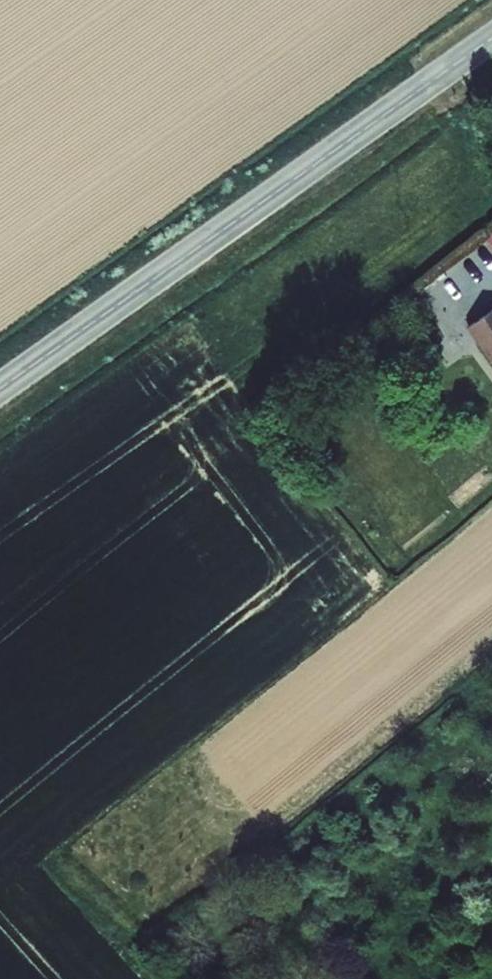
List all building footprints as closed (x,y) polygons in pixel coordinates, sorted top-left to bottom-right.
[(491,347),(491,303),(470,321),(491,347)]
